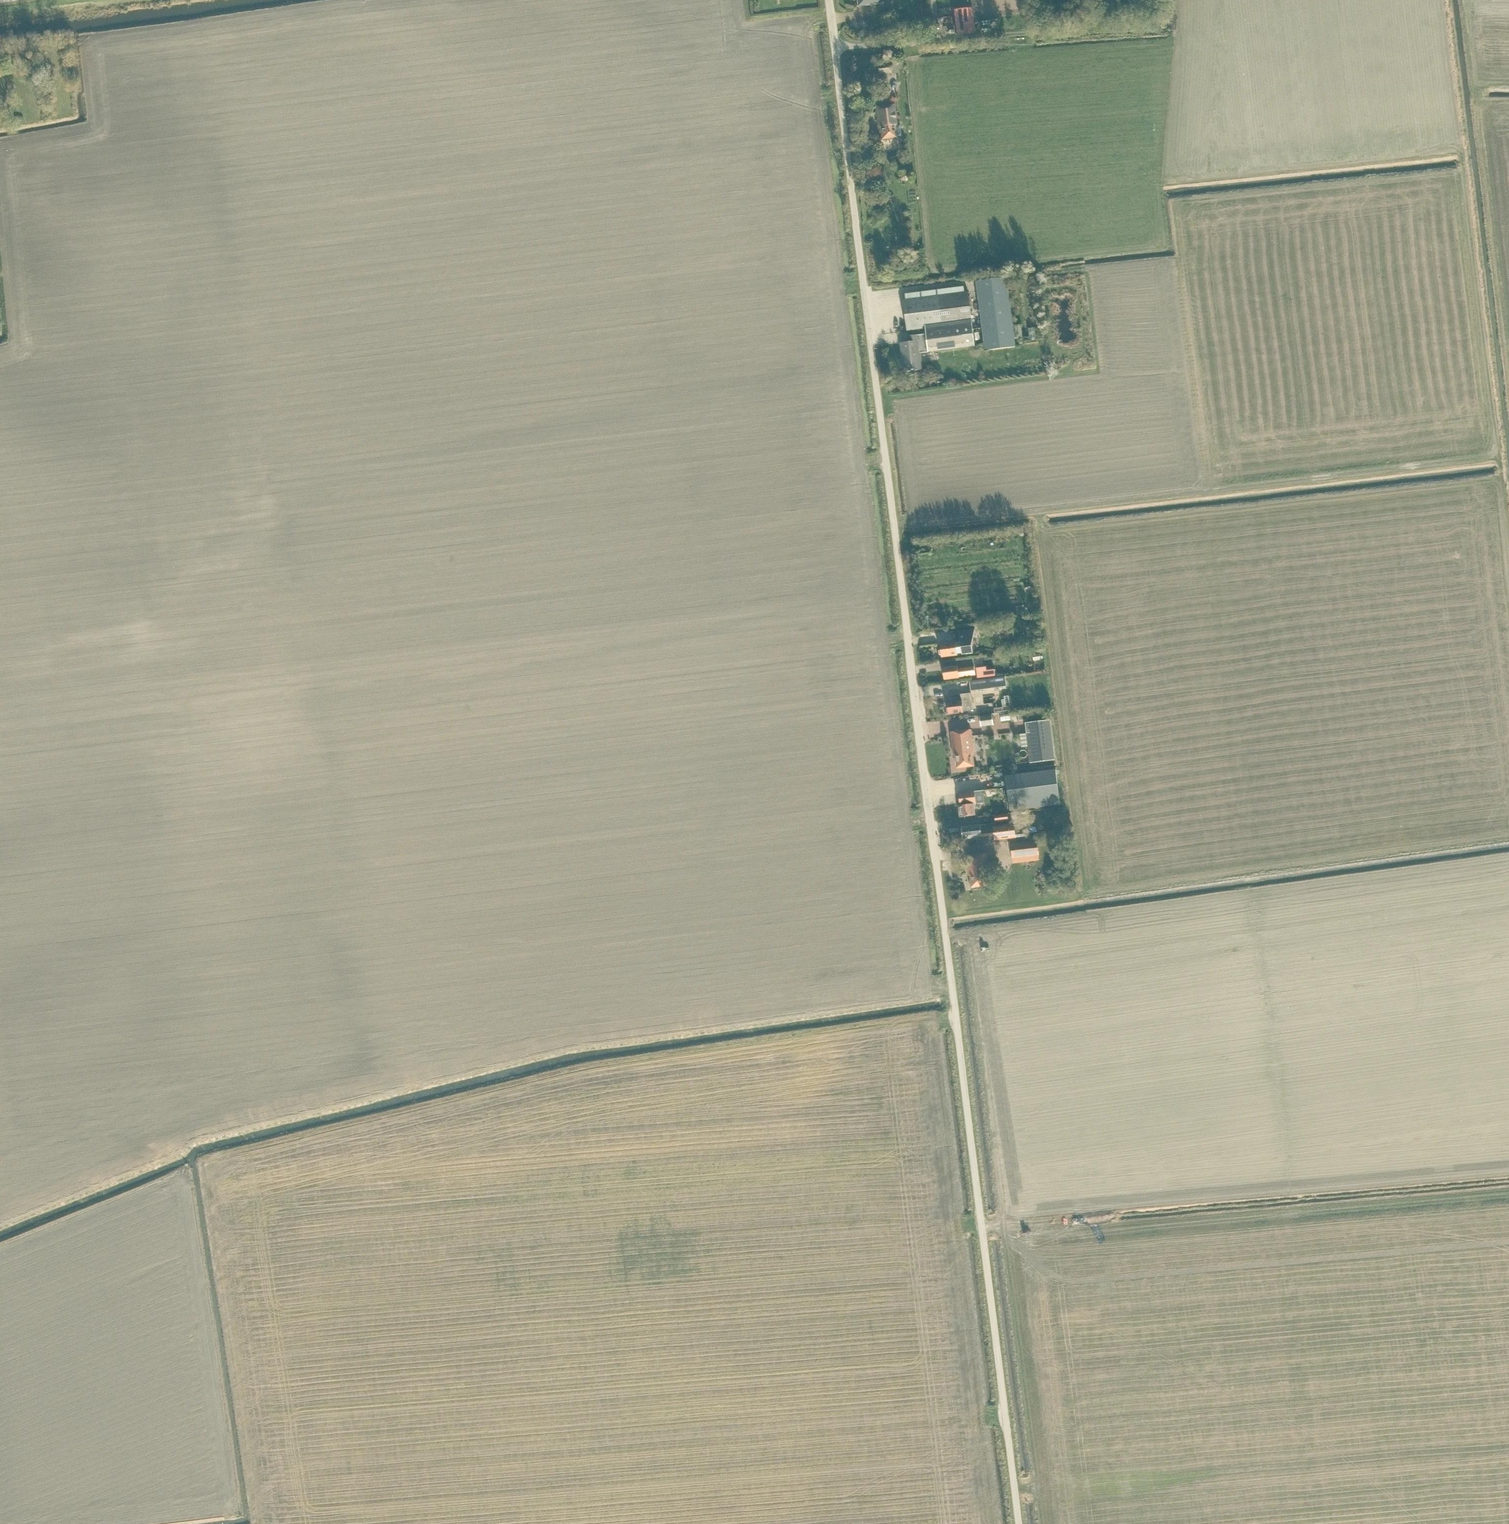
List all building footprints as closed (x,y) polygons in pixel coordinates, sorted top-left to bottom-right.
[(971,8),(954,10),(956,34),(974,32),(971,8)] [(890,73),(889,63),(877,65),(879,80),(886,79),(885,74),(890,73)] [(894,125),(897,125),(894,99),(889,99),(890,105),(883,106),(882,105),(874,107),(877,127),(879,127),(880,131),(878,131),(878,134),(880,133),(881,139),(896,138),(894,125)] [(985,351),(1015,347),(1006,277),(976,281),(985,351)] [(903,300),(907,330),(925,328),(926,334),(908,336),(909,342),(901,343),(904,371),(921,369),(920,361),(921,361),(920,353),(975,346),(968,291),(903,300)] [(1037,328),(1030,329),(1032,341),(1038,340),(1037,328)] [(990,631),(1008,634),(1009,627),(991,624),(990,631)] [(972,646),(975,629),(959,631),(960,642),(940,644),(941,657),(957,655),(957,654),(962,653),(962,654),(973,653),(972,646)] [(959,677),(975,675),(974,667),(958,669),(957,666),(943,668),(944,679),(959,677)] [(1005,676),(969,681),(971,691),(1007,687),(1005,676)] [(973,710),(971,693),(960,694),(961,701),(947,703),(948,714),(963,712),(963,711),(973,710)] [(993,725),(992,714),(979,716),(981,727),(993,725)] [(1055,760),(1050,720),(1025,723),(1030,763),(1055,760)] [(972,754),(974,753),(971,729),(951,732),(954,756),(955,756),(957,768),(974,766),(972,754)] [(1060,805),(1055,769),(1005,775),(1010,811),(1060,805)] [(980,803),(984,803),(983,790),(958,793),(960,805),(961,817),(975,815),(974,809),(980,808),(980,803)] [(964,839),(976,837),(977,843),(986,842),(985,841),(1015,837),(1025,836),(1023,824),(1014,826),(1013,824),(994,826),(994,823),(980,825),(962,827),(963,831),(961,833),(962,836),(964,837),(964,839)] [(1039,861),(1037,841),(1011,844),(1013,863),(1039,861)] [(999,861),(987,863),(986,853),(966,855),(968,875),(970,875),(971,887),(988,885),(987,874),(1000,872),(999,861)]
